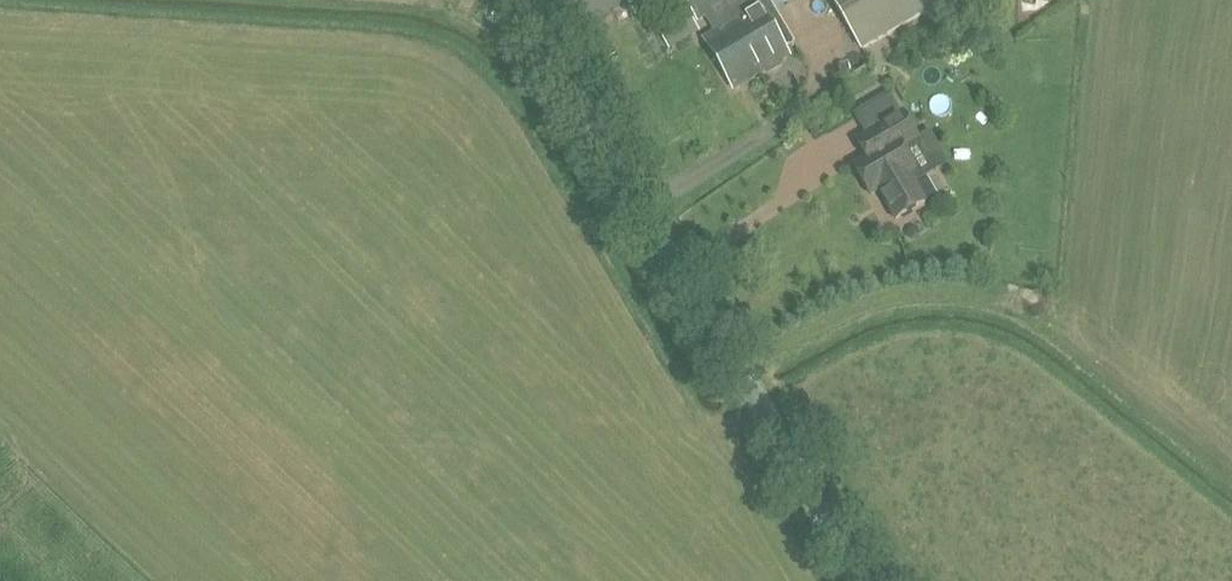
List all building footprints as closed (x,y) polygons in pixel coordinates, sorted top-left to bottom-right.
[(698,18),(708,13),(719,33),(706,40),(734,87),(762,71),(769,72),(781,65),(783,58),(788,55),(784,48),(794,42),(769,0),(687,0),(698,18)] [(863,50),(947,0),(833,0),(863,50)] [(687,7),(655,25),(667,46),(698,28),(687,7)] [(867,158),(854,166),(871,195),(879,190),(896,219),(925,202),(908,173),(915,169),(903,148),(919,139),(904,112),(857,140),(867,158)]
